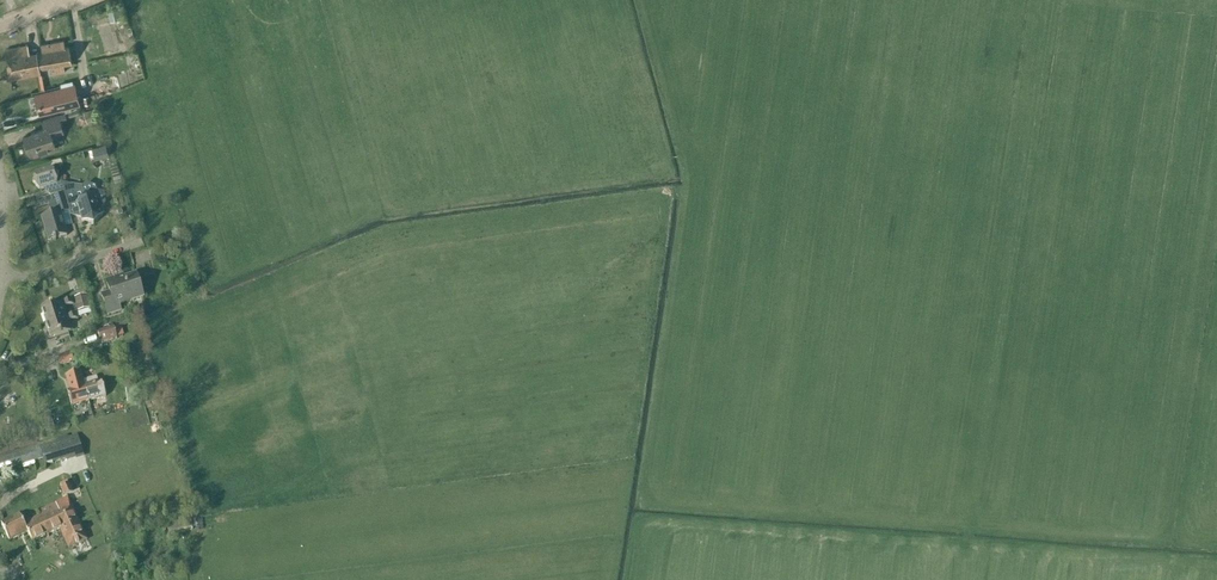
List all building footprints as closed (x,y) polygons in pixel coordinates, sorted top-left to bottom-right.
[(108,13),(110,21),(119,19),(117,10),(108,13)] [(63,65),(71,64),(68,47),(64,47),(63,40),(39,45),(40,51),(29,54),(28,45),(5,49),(9,80),(40,74),(39,69),(50,67),(51,73),(64,71),(63,65)] [(70,106),(78,104),(73,86),(35,95),(40,114),(64,108),(70,106)] [(93,108),(83,111),(87,122),(97,118),(93,108)] [(72,111),(58,115),(42,120),(44,128),(31,132),(32,134),(24,136),(30,156),(56,148),(52,135),(63,131),(60,121),(66,118),(79,114),(77,109),(72,111)] [(105,144),(92,148),(94,156),(101,154),(102,157),(109,155),(105,144)] [(35,174),(33,183),(41,190),(48,188),(51,196),(54,195),(64,192),(72,185),(62,182),(64,176),(59,175),(52,169),(35,174)] [(103,193),(97,192),(95,186),(86,184),(83,188),(72,185),(64,192),(71,215),(80,212),(82,222),(94,225),(104,213),(102,207),(106,203),(103,193)] [(51,196),(34,201),(35,201),(36,206),(37,209),(49,205),(48,203),(56,200),(55,198),(54,195),(51,196)] [(60,213),(67,211),(62,195),(55,198),(56,200),(48,203),(49,205),(52,214),(42,217),(49,241),(67,235),(60,213)] [(150,256),(157,254),(155,247),(148,249),(150,256)] [(131,303),(143,299),(136,275),(119,280),(118,277),(107,281),(110,292),(102,295),(108,314),(121,310),(119,303),(130,299),(131,303)] [(89,309),(86,295),(74,298),(78,311),(89,309)] [(66,316),(63,307),(74,304),(72,299),(41,308),(46,323),(66,316)] [(90,309),(77,313),(78,317),(91,313),(90,309)] [(66,316),(46,323),(51,338),(71,331),(68,321),(78,318),(77,313),(66,316)] [(118,321),(121,327),(128,324),(125,317),(118,321)] [(101,343),(117,338),(114,326),(97,331),(101,343)] [(60,365),(74,361),(71,352),(58,356),(60,365)] [(81,372),(66,376),(70,390),(68,391),(67,391),(72,406),(106,396),(102,381),(99,382),(97,377),(83,380),(81,372)] [(51,417),(50,412),(45,414),(45,413),(40,415),(44,430),(50,428),(50,427),(54,426),(52,419),(48,421),(47,418),(51,417)] [(47,445),(41,446),(45,458),(46,464),(52,462),(53,464),(75,456),(76,459),(85,457),(78,435),(47,444),(47,445)] [(0,455),(0,472),(23,465),(24,468),(35,464),(34,461),(45,458),(41,446),(40,443),(0,455)] [(69,483),(61,487),(65,496),(73,492),(69,483)] [(68,547),(87,539),(67,497),(37,511),(39,516),(24,523),(20,516),(12,519),(12,518),(1,523),(9,541),(28,532),(32,541),(59,528),(68,547)]
